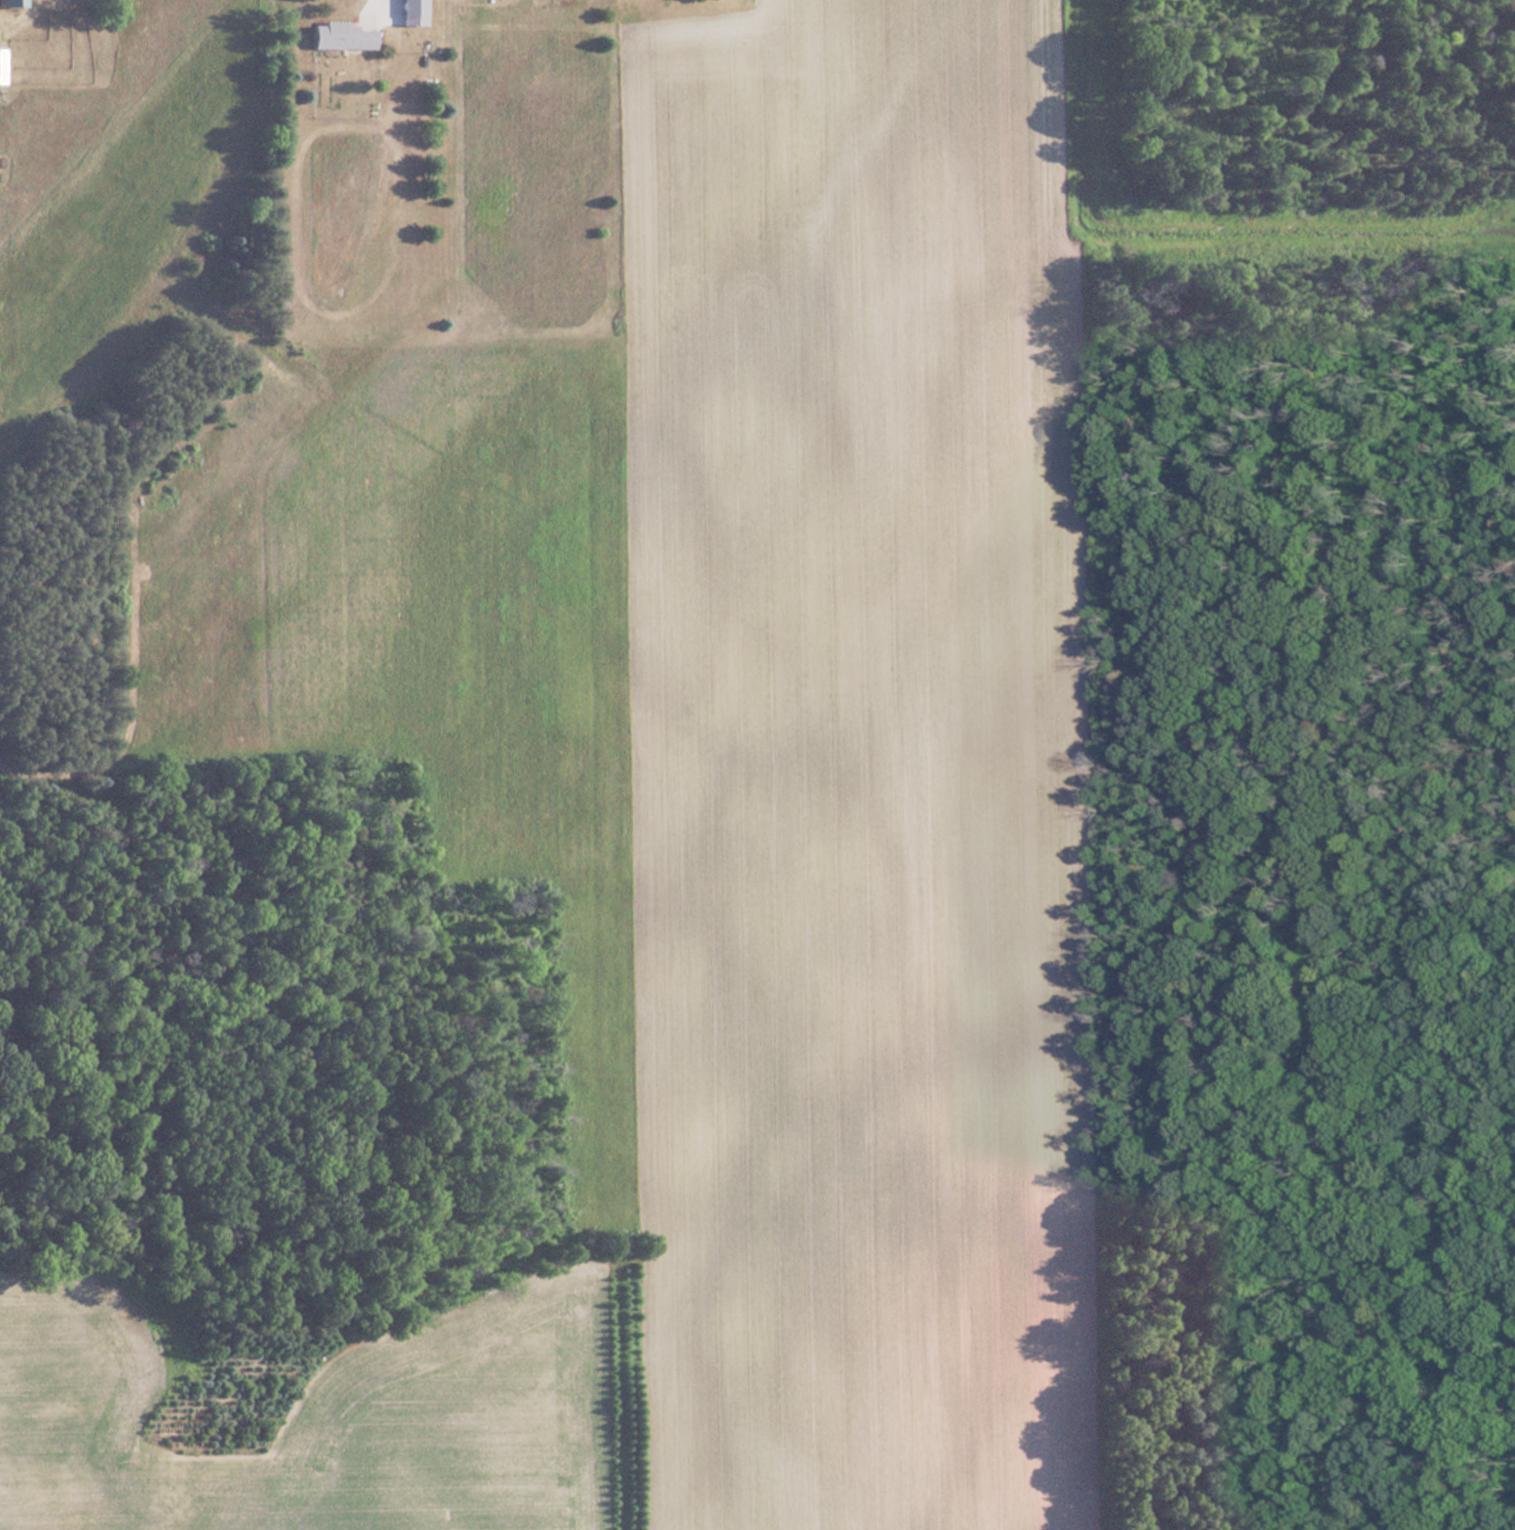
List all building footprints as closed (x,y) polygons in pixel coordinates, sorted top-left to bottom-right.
[(424,16),(424,0),(402,0),(402,16),(424,16)] [(310,25),(310,49),(374,50),(374,25),(310,25)]
